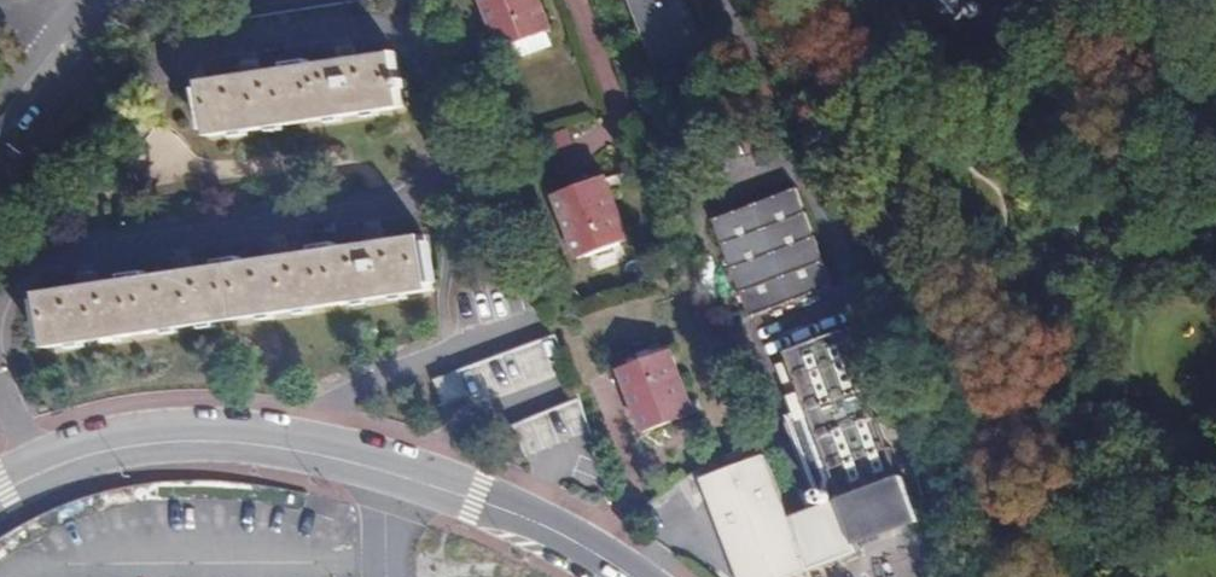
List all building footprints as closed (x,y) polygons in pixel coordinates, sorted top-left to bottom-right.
[(238,14),(339,0),(237,0),(238,14)] [(496,43),(546,25),(536,0),(480,0),(496,43)] [(654,63),(700,46),(683,0),(632,0),(654,63)] [(980,4),(968,3),(966,4),(963,6),(958,0),(930,0),(957,28),(967,18),(975,18),(982,10),(980,4)] [(339,56),(352,54),(351,41),(337,42),(339,56)] [(256,68),(242,70),(201,76),(208,131),(401,102),(399,84),(405,83),(404,74),(397,75),(393,48),(352,54),(339,56),(256,68)] [(241,57),(242,70),(256,68),(254,55),(241,57)] [(588,191),(608,184),(603,173),(584,180),(588,191)] [(628,236),(608,184),(588,191),(584,180),(554,191),(577,253),(628,236)] [(793,190),(712,219),(748,314),(827,284),(793,190)] [(364,240),(378,237),(376,225),(362,226),(364,240)] [(94,280),(79,282),(37,288),(46,342),(428,285),(420,231),(378,237),(364,240),(287,251),(273,253),(191,265),(177,267),(94,280)] [(271,239),(273,253),(287,251),(285,238),(271,239)] [(175,254),(177,267),(191,265),(190,253),(175,254)] [(78,269),(79,282),(94,280),(92,268),(78,269)] [(743,576),(767,576),(858,545),(856,538),(921,515),(905,473),(902,474),(848,325),(790,347),(841,494),(787,514),(764,454),(705,475),(743,576)] [(557,344),(552,331),(432,374),(441,398),(561,355),(557,344)] [(644,428),(673,418),(668,405),(689,397),(670,347),(620,366),(644,428)] [(668,405),(673,418),(694,409),(689,397),(668,405)] [(520,446),(586,422),(578,398),(511,422),(520,446)] [(835,576),(858,576),(879,569),(873,550),(831,565),(835,576)]
